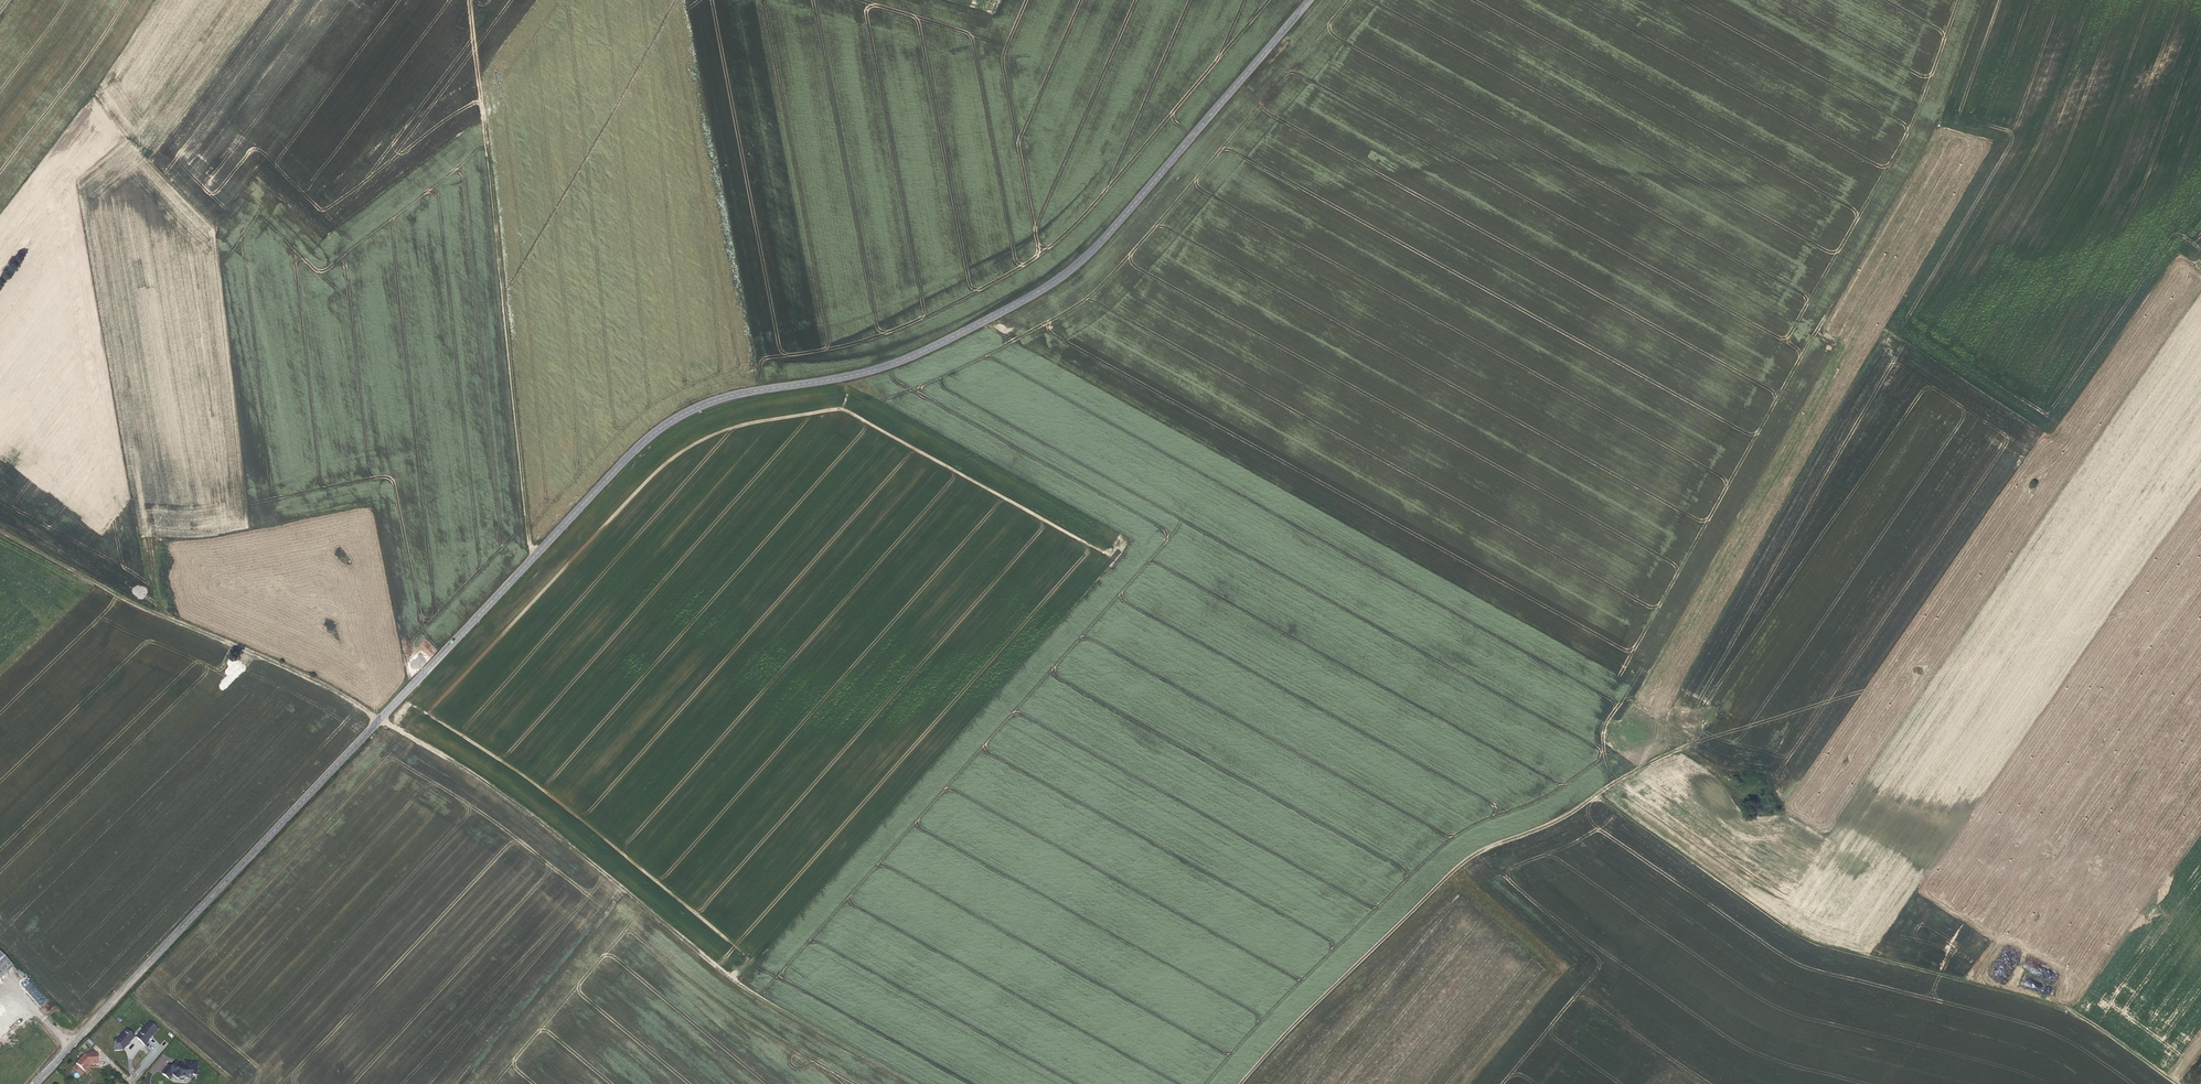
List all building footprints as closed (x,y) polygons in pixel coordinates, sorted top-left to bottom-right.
[(14,967),(0,953),(0,980),(14,967)] [(135,1038),(144,1046),(147,1042),(157,1030),(149,1022),(135,1038)] [(117,1040),(112,1040),(113,1051),(122,1050),(122,1049),(124,1047),(124,1048),(134,1037),(126,1030),(117,1040)] [(85,1054),(76,1064),(84,1071),(89,1066),(88,1066),(89,1065),(91,1065),(98,1065),(98,1054),(85,1054)] [(197,1064),(184,1062),(183,1066),(181,1065),(180,1067),(178,1066),(174,1063),(170,1068),(167,1066),(161,1075),(169,1080),(172,1076),(176,1079),(178,1079),(179,1078),(186,1078),(186,1075),(191,1075),(196,1076),(197,1064)]
